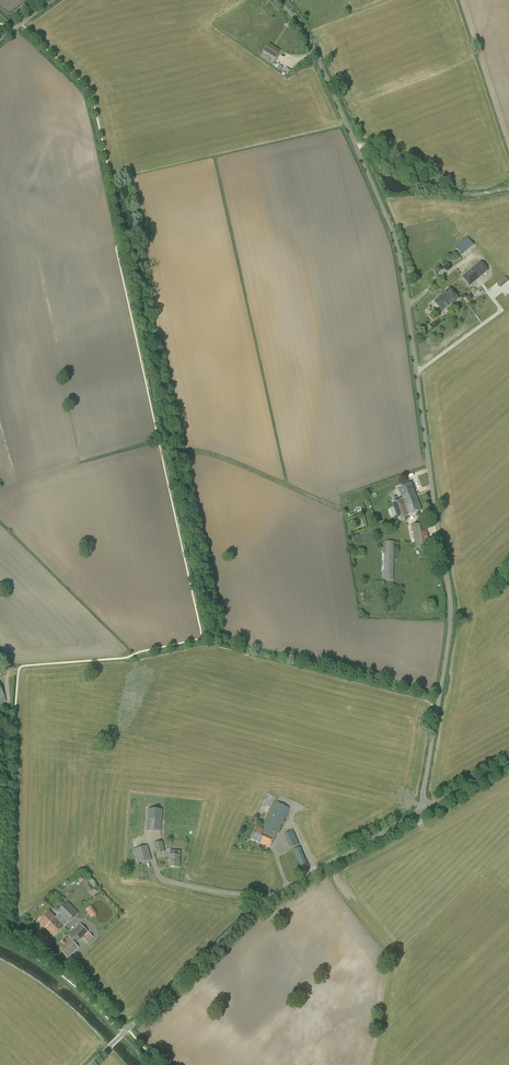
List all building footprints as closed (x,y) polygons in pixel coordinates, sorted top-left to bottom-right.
[(274,59),(279,51),(268,44),(263,52),(274,59)] [(468,237),(457,247),(463,254),(475,244),(468,237)] [(469,286),(488,271),(480,261),(462,277),(469,286)] [(434,268),(440,274),(445,268),(439,262),(434,268)] [(451,304),(458,298),(449,288),(442,294),(443,294),(434,302),(442,311),(451,304)] [(398,519),(421,510),(411,483),(398,488),(402,498),(392,502),(398,519)] [(428,539),(425,522),(411,525),(416,549),(431,546),(430,539),(428,539)] [(393,580),(394,541),(385,541),(384,580),(393,580)] [(270,847),(289,808),(277,802),(263,830),(257,827),(251,839),(260,843),(270,847)] [(161,831),(162,809),(148,808),(146,830),(161,831)] [(290,848),(299,844),(292,830),(284,834),(290,848)] [(155,853),(164,852),(162,841),(154,843),(155,853)] [(137,864),(151,860),(147,845),(133,849),(137,864)] [(299,864),(306,861),(301,847),(294,850),(299,864)] [(179,867),(180,855),(169,854),(169,862),(170,862),(169,867),(179,867)] [(62,918),(73,907),(67,901),(59,909),(57,907),(55,908),(54,909),(56,912),(62,918)] [(92,906),(86,910),(91,917),(97,913),(92,906)] [(73,907),(62,918),(67,923),(78,912),(73,907)] [(55,917),(55,918),(55,917),(48,911),(38,921),(45,928),(45,927),(51,922),(51,921),(55,917)] [(55,918),(55,917),(51,921),(51,922),(45,927),(54,936),(63,927),(54,918),(55,918)] [(76,944),(88,932),(80,924),(68,936),(76,944)] [(87,943),(93,937),(89,933),(83,938),(87,943)] [(78,947),(69,939),(66,942),(64,940),(61,943),(62,945),(59,948),(68,958),(78,947)]
